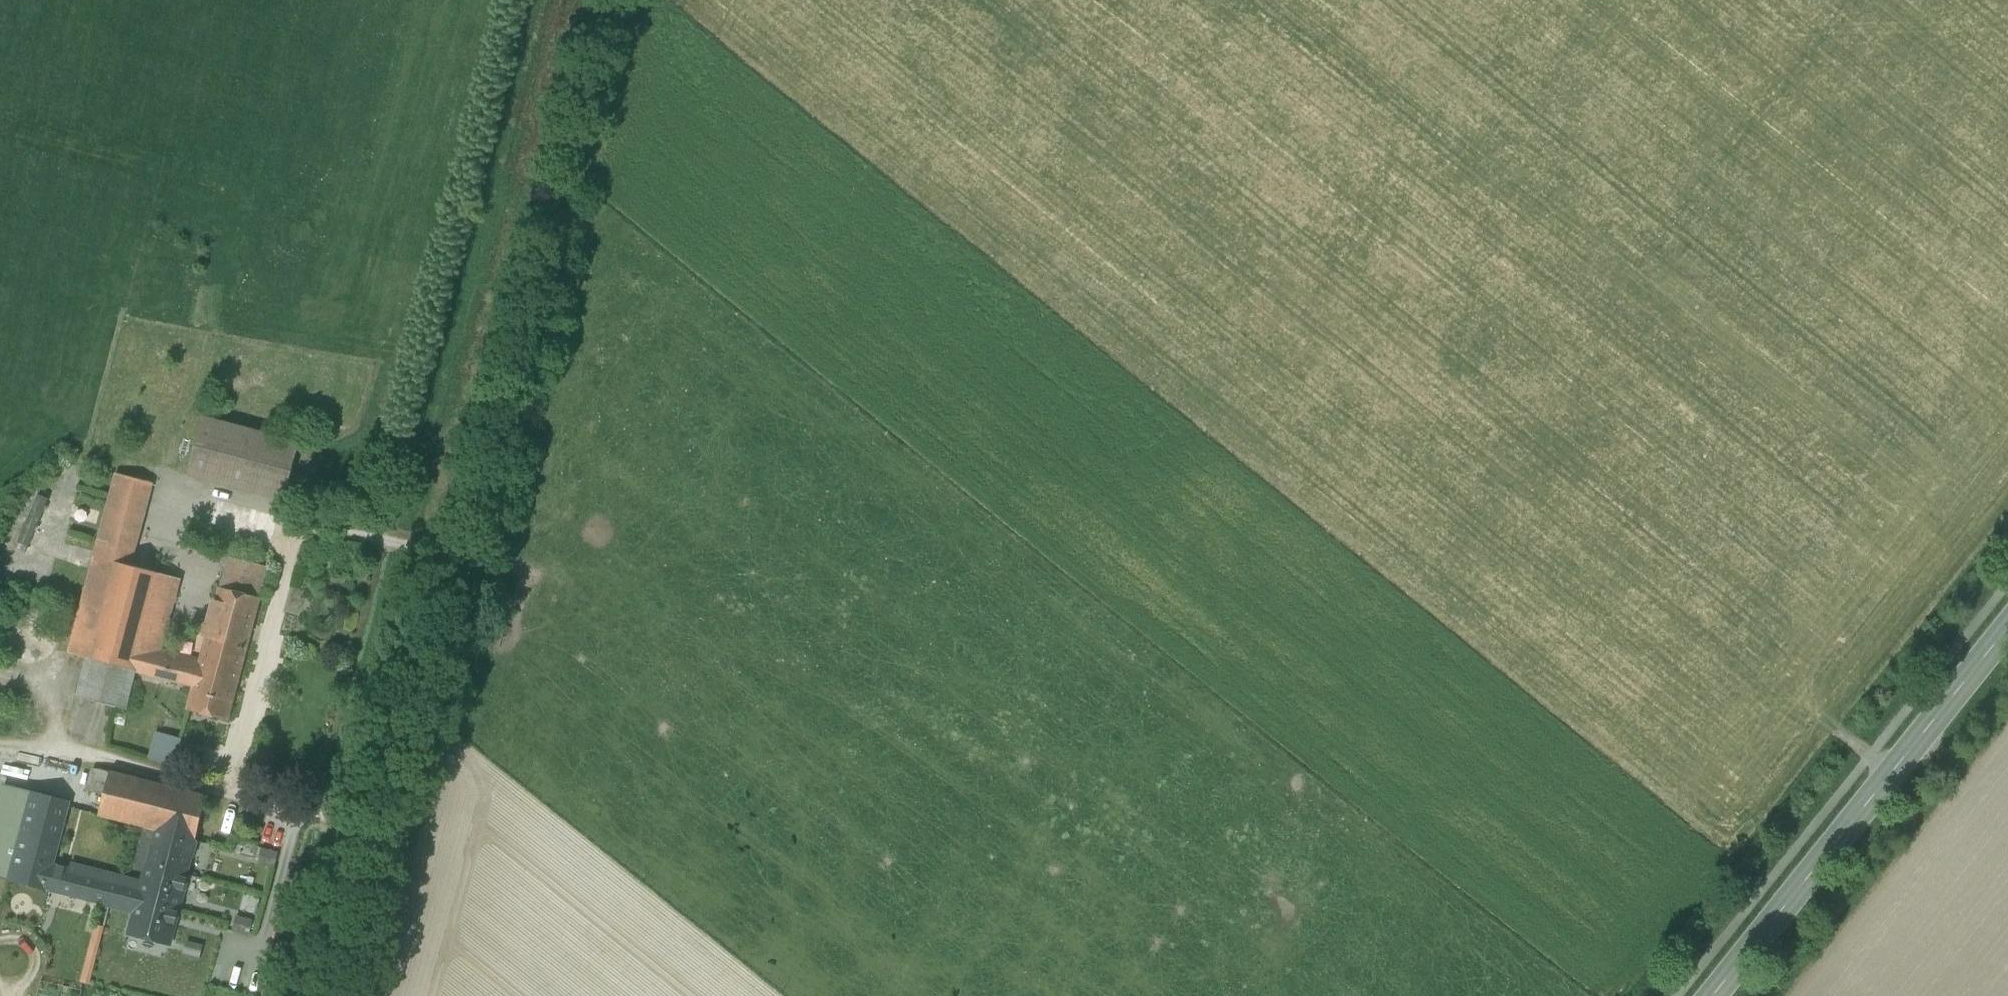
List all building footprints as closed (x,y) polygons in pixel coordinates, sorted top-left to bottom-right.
[(299,443),(202,417),(187,477),(283,502),(299,443)] [(115,475),(93,558),(131,568),(153,485),(115,475)] [(21,541),(20,542),(29,545),(49,499),(40,495),(21,541)] [(131,568),(93,558),(67,655),(85,660),(132,672),(148,676),(154,655),(137,651),(157,575),(131,568)] [(265,567),(226,558),(217,591),(256,601),(265,567)] [(157,575),(137,651),(154,655),(162,657),(165,649),(161,648),(179,581),(157,575)] [(256,601),(217,591),(207,633),(203,632),(202,638),(205,639),(198,666),(198,669),(236,679),(256,601)] [(162,657),(154,655),(148,676),(193,688),(198,669),(198,666),(162,657)] [(132,672),(85,660),(76,698),(122,710),(132,672)] [(236,679),(198,669),(193,688),(187,710),(225,720),(236,679)] [(182,740),(156,733),(149,760),(175,767),(182,740)] [(108,772),(91,768),(85,793),(101,797),(108,772)] [(204,797),(108,772),(101,797),(97,815),(156,830),(193,840),(204,797)] [(7,879),(28,796),(0,789),(0,877),(7,879)] [(65,806),(28,796),(7,879),(44,889),(49,866),(65,806)] [(193,840),(156,830),(144,874),(142,884),(138,901),(175,911),(193,840)] [(260,861),(276,865),(279,851),(262,848),(260,861)] [(74,856),(70,872),(106,881),(110,882),(112,878),(133,883),(133,882),(142,884),(144,874),(74,856)] [(100,903),(106,881),(70,872),(49,866),(44,889),(100,903)] [(175,911),(138,901),(142,884),(133,882),(133,883),(112,878),(110,882),(106,881),(100,903),(134,912),(128,935),(167,945),(175,911)] [(237,914),(232,929),(250,934),(254,919),(237,914)]
